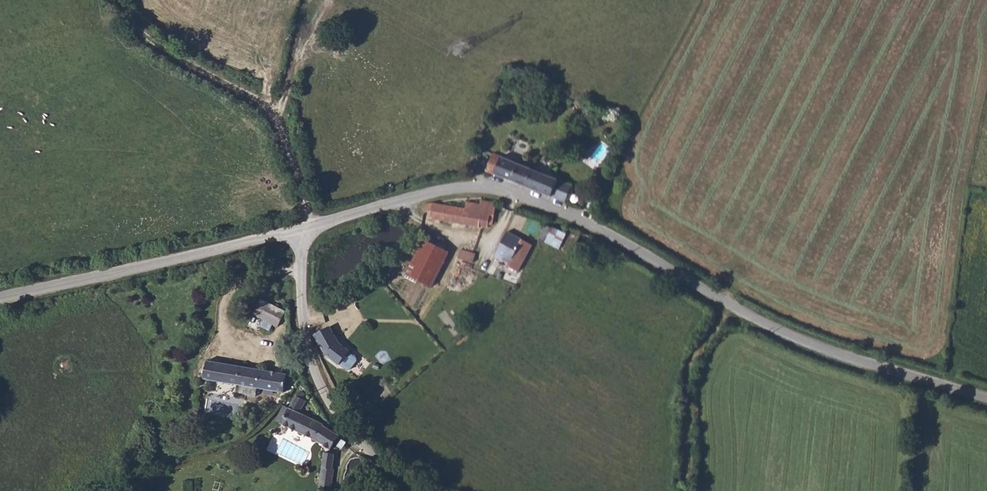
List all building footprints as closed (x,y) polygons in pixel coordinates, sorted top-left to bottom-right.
[(578,99),(569,95),(566,105),(575,108),(578,99)] [(482,143),(475,160),(515,175),(522,159),(482,143)] [(515,175),(530,182),(541,185),(547,169),(542,167),(522,159),(515,175)] [(541,185),(556,192),(562,174),(553,171),(547,169),(541,185)] [(465,208),(432,203),(426,204),(424,210),(431,211),(430,218),(480,227),(480,225),(488,227),(490,215),(494,215),(496,203),(481,200),(480,204),(466,202),(465,208)] [(544,214),(544,216),(548,219),(541,235),(548,239),(557,221),(544,214)] [(532,245),(507,231),(495,256),(509,263),(507,266),(518,272),(532,245)] [(449,251),(424,239),(407,274),(432,287),(449,251)] [(476,254),(460,249),(458,258),(473,263),(476,254)] [(286,312),(261,299),(253,314),(265,320),(261,326),(270,330),(273,324),(278,326),(286,312)] [(339,342),(330,326),(315,334),(326,354),(339,365),(350,351),(339,342)] [(279,365),(202,350),(199,368),(232,374),(249,377),(276,382),(279,365)] [(249,377),(232,374),(231,384),(247,386),(249,377)] [(293,387),(284,384),(273,418),(307,432),(314,415),(289,405),(293,387)] [(315,413),(314,415),(307,432),(321,440),(324,436),(331,439),(332,431),(329,434),(317,421),(319,417),(315,413)] [(329,434),(332,431),(319,417),(317,421),(329,434)] [(325,452),(319,490),(331,490),(334,469),(333,469),(335,453),(325,452)]
